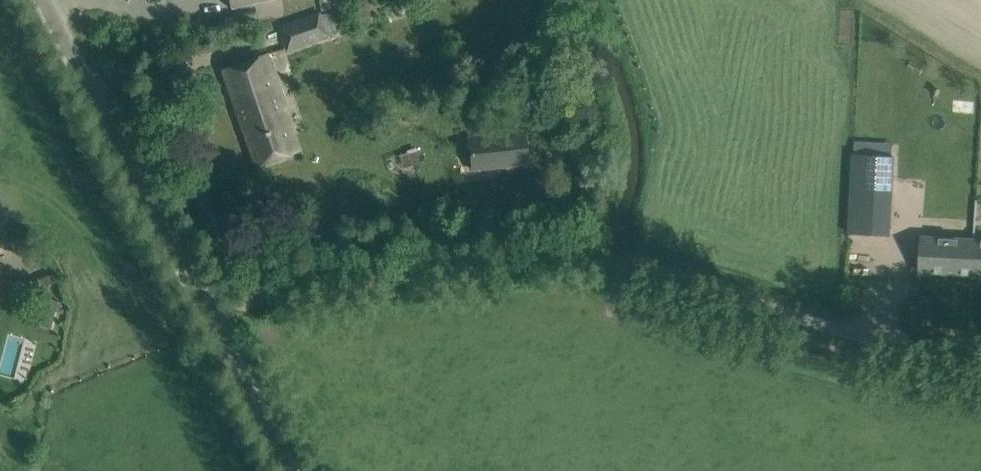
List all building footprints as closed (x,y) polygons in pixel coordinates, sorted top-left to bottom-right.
[(287,52),(328,36),(327,33),(337,30),(330,10),(321,14),(319,11),(278,26),(287,52)] [(256,165),(275,159),(297,151),(282,106),(276,108),(273,98),(282,95),(267,53),(222,69),(256,165)] [(527,163),(525,143),(523,131),(468,137),(471,169),(527,163)] [(892,155),(852,154),(848,234),(888,235),(892,155)] [(919,271),(966,273),(968,240),(921,237),(919,271)] [(968,240),(966,273),(980,274),(980,240),(968,240)] [(37,294),(34,305),(38,306),(58,310),(61,300),(37,294)]
